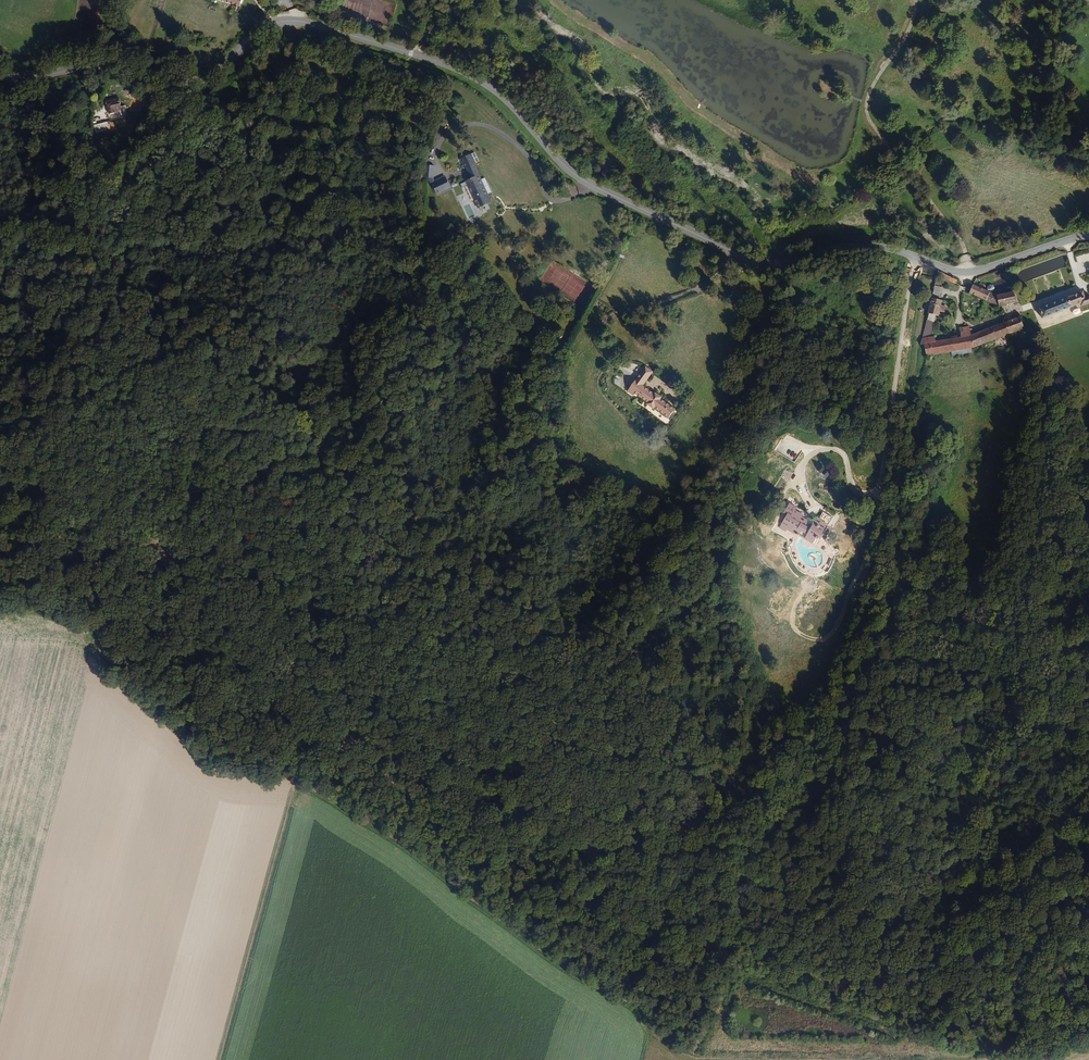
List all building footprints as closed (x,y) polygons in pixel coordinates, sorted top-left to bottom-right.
[(114,107),(121,106),(119,97),(105,101),(109,115),(115,113),(114,107)] [(107,122),(94,125),(96,133),(109,129),(107,122)] [(494,206),(473,169),(478,167),(473,158),(459,166),(464,174),(466,173),(472,185),(461,190),(464,195),(469,191),(482,213),(494,206)] [(434,187),(434,175),(425,175),(425,187),(429,187),(434,187)] [(442,198),(451,192),(446,184),(436,190),(433,192),(440,202),(443,200),(442,198)] [(436,190),(434,187),(429,187),(438,203),(440,202),(433,192),(436,190)] [(931,299),(939,301),(942,287),(935,285),(931,299)] [(990,292),(973,285),(970,293),(987,300),(990,292)] [(1017,302),(1015,290),(996,294),(999,306),(1017,302)] [(999,306),(996,294),(990,292),(987,300),(999,306)] [(1086,298),(1084,292),(1038,308),(1042,319),(1081,305),(1082,308),(1088,305),(1088,297),(1086,298)] [(945,312),(946,307),(941,305),(942,302),(939,301),(931,299),(928,313),(935,315),(939,315),(940,311),(945,312)] [(1024,328),(1020,316),(1004,322),(1009,334),(1024,328)] [(930,337),(934,321),(927,319),(922,338),(930,337)] [(1009,334),(1004,322),(971,335),(976,347),(1009,334)] [(976,347),(971,335),(935,341),(934,336),(930,337),(922,338),(920,344),(924,344),(926,354),(976,347)] [(643,385),(652,372),(645,367),(629,390),(634,393),(648,403),(647,405),(654,410),(655,408),(669,418),(676,409),(662,399),(663,398),(655,392),(654,393),(643,385)] [(913,447),(916,437),(909,436),(907,446),(913,447)] [(812,527),(800,520),(803,514),(795,510),(798,506),(790,502),(785,512),(787,513),(779,527),(785,530),(786,529),(798,535),(798,534),(801,529),(807,533),(804,538),(813,542),(815,537),(821,540),(824,534),(823,533),(825,529),(826,530),(832,518),(823,513),(819,520),(817,519),(812,527)] [(807,533),(801,529),(798,534),(800,535),(804,538),(807,533)] [(856,602),(861,585),(856,584),(851,600),(856,602)]
